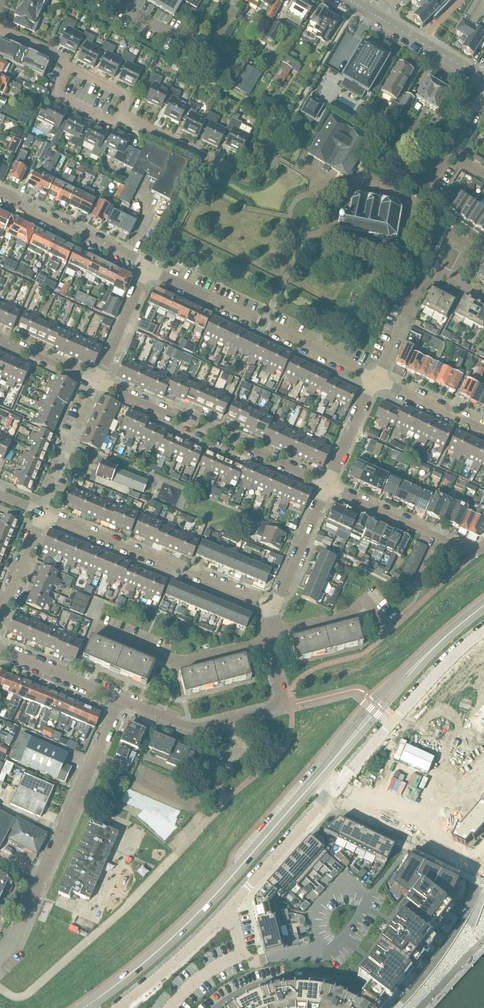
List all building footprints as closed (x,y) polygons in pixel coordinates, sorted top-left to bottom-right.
[(40,14),(42,9),(45,10),(49,0),(21,0),(19,4),(40,14)] [(155,6),(174,17),(183,1),(197,9),(202,0),(158,0),(155,6)] [(272,21),(282,4),(275,0),(252,0),(249,4),(258,9),(261,4),(269,9),(264,16),(272,21)] [(288,12),(289,13),(304,22),(305,20),(314,5),(305,0),(295,0),(288,12)] [(410,2),(415,6),(417,9),(419,10),(420,11),(420,12),(418,14),(417,14),(413,19),(415,21),(416,22),(419,25),(420,26),(422,28),(429,21),(430,20),(432,18),(450,0),(412,0),(410,2)] [(479,6),(474,3),(464,19),(469,22),(467,26),(462,23),(457,31),(455,35),(462,39),(465,41),(465,40),(467,41),(464,46),(461,51),(464,52),(465,53),(466,53),(469,55),(470,56),(472,57),(472,58),(478,48),(482,50),(482,51),(483,49),(483,48),(483,0),(482,0),(479,6)] [(40,14),(19,4),(16,11),(17,12),(15,17),(16,17),(14,24),(35,33),(40,20),(38,19),(40,14)] [(310,24),(308,28),(312,31),(317,34),(320,36),(323,32),(321,31),(323,29),(320,28),(329,13),(326,11),(325,10),(322,8),(320,8),(310,24)] [(313,41),(312,43),(316,46),(319,40),(325,44),(339,19),(329,13),(320,28),(323,29),(321,31),(323,32),(320,36),(317,34),(316,36),(313,41)] [(84,35),(74,30),(77,23),(66,18),(58,34),(64,37),(59,46),(75,53),(79,46),(84,35)] [(284,28),(274,22),(265,38),(275,44),(284,28)] [(229,27),(225,34),(229,36),(233,29),(229,27)] [(84,35),(79,46),(83,48),(77,60),(93,68),(99,56),(102,49),(92,44),(95,38),(85,32),(84,35)] [(49,63),(48,61),(1,40),(0,40),(0,59),(43,78),(49,63)] [(99,56),(104,58),(98,70),(114,78),(120,66),(119,66),(122,59),(112,55),(116,48),(105,42),(102,49),(99,56)] [(363,43),(342,78),(352,84),(353,82),(359,86),(358,87),(368,93),(389,58),(379,52),(380,52),(372,48),(363,43)] [(185,47),(181,54),(190,59),(194,52),(185,47)] [(290,51),(287,56),(295,61),(298,55),(290,51)] [(119,66),(120,66),(124,69),(118,80),(134,88),(143,70),(133,65),(136,58),(126,53),(122,59),(119,66)] [(286,58),(282,63),(292,69),(295,64),(286,58)] [(13,80),(15,76),(11,74),(14,66),(0,60),(0,75),(13,80)] [(282,63),(271,81),(281,87),(292,69),(282,63)] [(384,117),(390,120),(399,106),(404,96),(400,94),(413,72),(399,63),(381,93),(391,99),(388,104),(391,106),(384,117)] [(262,74),(247,65),(234,87),(249,96),(262,74)] [(164,101),(169,90),(159,85),(163,78),(152,73),(146,87),(151,89),(145,101),(161,109),(165,102),(164,101)] [(180,74),(176,82),(181,84),(185,76),(180,74)] [(3,95),(6,88),(7,88),(8,85),(10,86),(20,91),(22,86),(14,83),(10,81),(0,77),(0,78),(0,94),(3,95)] [(22,86),(29,89),(31,86),(16,79),(14,83),(22,86)] [(415,100),(437,113),(449,92),(427,79),(415,100)] [(164,101),(165,102),(169,104),(163,115),(179,123),(183,116),(182,116),(188,105),(178,100),(181,93),(171,88),(169,90),(164,101)] [(402,119),(406,113),(415,99),(406,94),(394,115),(402,119)] [(275,102),(268,98),(264,104),(271,108),(275,102)] [(301,112),(315,120),(323,106),(309,98),(301,112)] [(182,116),(183,116),(187,118),(182,130),(198,138),(203,126),(206,119),(196,115),(199,107),(189,102),(188,105),(182,116)] [(53,127),(50,134),(54,137),(60,139),(64,133),(67,126),(66,126),(62,124),(67,112),(51,104),(49,108),(44,105),(37,119),(53,127)] [(24,110),(21,117),(29,120),(31,114),(24,110)] [(203,126),(208,128),(202,140),(218,148),(224,135),(226,129),(216,125),(220,117),(209,112),(206,119),(203,126)] [(242,123),(237,121),(240,116),(234,113),(226,129),(224,135),(229,137),(225,146),(241,154),(252,129),(242,124),(242,123)] [(87,136),(82,134),(88,122),(72,114),(66,126),(67,126),(64,133),(74,138),(70,144),(76,147),(74,150),(79,152),(80,149),(81,150),(84,143),(87,136)] [(353,130),(353,131),(347,128),(348,127),(331,116),(308,154),(325,164),(322,169),(327,173),(330,168),(339,173),(333,182),(342,191),(352,200),(351,201),(350,203),(345,203),(344,212),(340,212),(337,231),(350,233),(348,242),(351,243),(370,247),(371,246),(376,247),(377,239),(377,238),(389,241),(396,237),(401,210),(397,202),(356,194),(355,196),(341,183),(345,177),(347,178),(356,164),(370,141),(353,130)] [(108,146),(107,146),(102,144),(108,132),(92,124),(87,136),(84,143),(94,148),(91,155),(101,160),(107,148),(108,146)] [(108,146),(107,148),(117,153),(113,160),(124,165),(131,150),(126,147),(127,146),(131,137),(123,133),(115,129),(112,136),(111,138),(107,146),(108,146)] [(24,133),(21,140),(23,141),(24,139),(26,140),(25,142),(23,146),(29,149),(34,137),(24,133)] [(133,169),(132,171),(143,176),(145,172),(147,169),(149,170),(151,171),(149,174),(148,177),(157,181),(152,192),(161,197),(170,201),(185,170),(189,163),(189,162),(171,154),(146,142),(141,152),(133,169)] [(50,145),(48,149),(54,152),(57,147),(50,144),(50,145)] [(48,149),(42,146),(36,159),(42,162),(48,149)] [(8,177),(20,183),(27,169),(22,167),(28,154),(21,150),(8,177)] [(472,159),(483,166),(483,160),(474,155),(472,159)] [(28,186),(37,191),(50,164),(50,163),(46,161),(40,173),(35,171),(28,186)] [(50,164),(37,191),(47,195),(54,180),(48,177),(54,166),(52,165),(50,164)] [(9,169),(2,166),(0,165),(0,181),(2,182),(9,169)] [(81,165),(78,171),(84,174),(84,173),(87,168),(81,165)] [(87,168),(84,173),(95,178),(97,173),(95,172),(89,169),(87,168)] [(50,192),(48,196),(57,201),(58,201),(71,175),(72,171),(69,169),(66,175),(64,174),(62,178),(60,183),(56,181),(50,192)] [(124,186),(121,193),(127,196),(132,199),(143,176),(132,171),(125,187),(124,186)] [(71,175),(58,201),(67,206),(75,190),(71,188),(76,178),(73,176),(71,175)] [(105,177),(101,187),(106,189),(110,180),(105,177)] [(118,199),(121,193),(124,186),(120,184),(114,197),(118,199)] [(450,215),(453,214),(453,213),(456,215),(457,216),(468,199),(461,194),(462,192),(462,191),(456,187),(452,185),(445,195),(452,199),(444,211),(450,215)] [(78,211),(89,188),(84,186),(81,193),(76,191),(69,206),(78,211)] [(89,188),(78,211),(88,216),(95,200),(92,198),(95,191),(89,188)] [(114,208),(110,206),(107,204),(111,196),(104,192),(91,218),(102,223),(104,220),(107,221),(114,208)] [(124,202),(127,196),(121,193),(118,199),(124,202)] [(127,196),(124,202),(129,205),(132,199),(127,196)] [(462,219),(461,220),(461,222),(464,224),(477,204),(468,199),(457,216),(458,217),(462,219)] [(470,224),(473,226),(474,227),(475,227),(483,213),(483,209),(477,204),(464,224),(468,226),(470,226),(470,224)] [(118,230),(125,216),(114,211),(107,225),(118,230)] [(1,239),(4,232),(11,217),(3,213),(0,219),(0,238),(1,239)] [(483,232),(483,213),(475,227),(476,228),(479,230),(478,231),(479,233),(482,235),(483,232)] [(129,235),(136,222),(125,216),(118,230),(129,235)] [(13,218),(5,234),(16,240),(24,224),(13,218)] [(27,245),(35,229),(24,224),(16,240),(27,245)] [(29,246),(27,250),(32,252),(36,254),(37,254),(46,235),(37,230),(35,235),(29,246)] [(48,255),(55,239),(46,235),(37,254),(41,256),(43,253),(48,255)] [(55,239),(48,255),(52,257),(50,261),(47,268),(51,270),(52,270),(65,244),(55,239)] [(74,248),(65,244),(52,270),(55,272),(59,265),(61,262),(66,264),(71,252),(74,248)] [(68,265),(66,269),(71,271),(76,274),(78,270),(77,270),(84,254),(75,250),(74,253),(68,265)] [(86,274),(93,258),(84,254),(77,270),(78,270),(86,274)] [(93,258),(86,274),(96,279),(103,263),(93,258)] [(7,259),(3,267),(14,272),(18,264),(7,259)] [(104,283),(112,267),(103,263),(96,279),(94,283),(98,285),(100,281),(104,283)] [(20,264),(16,273),(24,276),(28,267),(20,264)] [(119,271),(112,267),(104,283),(109,286),(102,302),(106,304),(107,304),(110,297),(114,289),(113,288),(121,272),(119,271)] [(476,279),(476,280),(483,284),(483,269),(482,268),(482,269),(480,272),(479,272),(477,272),(474,278),(476,279)] [(31,279),(34,274),(28,271),(26,277),(31,279)] [(113,288),(114,289),(125,294),(132,280),(131,276),(121,272),(113,288)] [(36,281),(35,282),(43,285),(47,277),(40,273),(36,281)] [(47,280),(44,285),(54,290),(57,284),(47,280)] [(62,290),(61,292),(60,293),(65,296),(66,295),(70,286),(65,283),(62,290)] [(433,313),(444,293),(433,287),(422,307),(433,313)] [(155,289),(148,304),(153,306),(145,323),(140,321),(137,328),(147,333),(151,325),(150,325),(153,320),(156,313),(158,309),(165,293),(155,289)] [(81,293),(78,301),(84,304),(88,296),(81,293)] [(167,313),(174,298),(165,293),(158,309),(167,313)] [(444,293),(433,313),(445,319),(456,299),(444,293)] [(464,320),(474,300),(464,295),(454,315),(464,320)] [(121,303),(110,297),(107,304),(106,304),(102,312),(114,318),(121,303)] [(176,318),(183,302),(174,298),(167,313),(176,318)] [(13,303),(9,301),(7,306),(1,303),(0,305),(0,322),(3,324),(13,303)] [(474,301),(464,320),(473,325),(474,325),(482,308),(483,306),(478,303),(474,301)] [(185,322),(193,306),(183,302),(176,318),(185,322)] [(13,328),(21,312),(15,309),(17,304),(13,303),(3,324),(13,328)] [(194,326),(202,311),(193,306),(185,322),(194,326)] [(474,325),(483,330),(483,328),(483,327),(483,306),(483,308),(482,308),(474,325)] [(24,313),(17,330),(27,334),(36,313),(32,311),(30,316),(24,313)] [(204,331),(211,318),(212,315),(202,311),(194,326),(204,331)] [(37,338),(44,322),(38,319),(40,315),(36,313),(27,334),(37,338)] [(101,324),(110,328),(113,322),(104,318),(101,324)] [(211,346),(222,323),(212,318),(203,337),(210,340),(207,344),(211,346)] [(46,342),(55,321),(51,319),(49,324),(44,322),(37,338),(46,342)] [(55,349),(63,330),(57,327),(59,323),(55,321),(46,342),(54,346),(53,348),(55,349)] [(222,323),(211,346),(215,348),(217,343),(223,346),(232,328),(222,323)] [(151,325),(147,333),(153,335),(156,328),(151,325)] [(423,332),(412,327),(395,365),(406,370),(414,354),(415,349),(421,336),(422,337),(424,332),(423,332)] [(65,353),(75,330),(70,328),(68,332),(63,330),(55,349),(65,353)] [(232,328),(223,346),(229,349),(227,353),(231,355),(242,332),(232,328)] [(74,357),(82,339),(76,336),(78,331),(75,330),(65,353),(74,357)] [(164,331),(160,339),(165,341),(169,333),(164,331)] [(242,332),(231,355),(234,357),(237,353),(243,355),(251,337),(242,332)] [(423,335),(420,342),(426,344),(429,338),(427,337),(427,335),(427,334),(424,333),(423,335)] [(84,362),(94,338),(90,337),(88,341),(82,339),(74,357),(84,362)] [(251,337),(243,355),(249,358),(246,363),(250,365),(261,342),(251,337)] [(443,342),(432,337),(428,347),(438,351),(438,352),(443,342)] [(94,366),(102,347),(95,344),(97,340),(94,338),(84,362),(94,366)] [(165,345),(159,342),(155,340),(151,348),(161,353),(165,345)] [(261,342),(250,365),(254,366),(256,362),(262,365),(271,346),(261,342)] [(435,383),(443,367),(437,364),(445,348),(445,343),(443,342),(438,352),(438,351),(436,356),(435,357),(425,378),(435,383)] [(186,343),(183,349),(193,354),(196,347),(186,343)] [(136,347),(130,344),(127,352),(133,354),(136,347)] [(453,356),(458,359),(459,358),(463,350),(454,345),(452,348),(456,350),(453,356)] [(207,355),(211,357),(215,348),(211,346),(207,355)] [(271,346),(262,365),(268,368),(266,372),(270,374),(281,351),(271,346)] [(169,347),(165,356),(170,358),(174,349),(169,347)] [(183,353),(174,349),(170,358),(179,362),(183,353)] [(415,374),(423,358),(414,353),(416,350),(415,349),(414,354),(406,370),(415,374)] [(276,371),(282,374),(291,356),(281,351),(270,374),(273,376),(276,371)] [(423,358),(415,374),(425,378),(435,357),(436,356),(431,354),(428,360),(423,358)] [(10,359),(0,355),(0,377),(2,378),(10,359)] [(126,380),(133,364),(128,361),(130,357),(126,355),(116,376),(126,380)] [(191,362),(193,357),(187,355),(184,363),(189,365),(191,362)] [(455,392),(462,376),(457,374),(459,369),(460,369),(464,360),(459,358),(458,359),(455,367),(454,368),(445,388),(455,392)] [(9,387),(20,363),(10,359),(2,378),(8,380),(6,385),(9,387)] [(292,359),(284,375),(290,378),(288,383),(292,384),(302,364),(292,359)] [(133,364),(126,380),(136,384),(145,363),(141,362),(139,366),(133,364)] [(22,387),(30,368),(20,363),(9,387),(13,388),(15,384),(22,387)] [(145,363),(136,384),(145,389),(152,372),(147,370),(149,365),(145,363)] [(302,364),(292,384),(295,386),(298,382),(303,384),(311,368),(302,364)] [(247,371),(245,376),(249,379),(252,373),(255,367),(250,365),(248,370),(247,371)] [(443,367),(435,383),(445,388),(454,368),(455,367),(450,365),(448,370),(445,368),(443,367)] [(243,367),(239,376),(244,378),(245,376),(247,371),(248,370),(243,367)] [(311,368),(303,384),(308,387),(306,391),(310,393),(320,373),(311,368)] [(152,372),(145,389),(154,393),(164,372),(160,370),(158,375),(152,372)] [(164,372),(154,393),(164,397),(167,392),(166,391),(171,380),(165,378),(168,373),(164,372)] [(176,396),(185,374),(181,373),(179,377),(173,375),(171,380),(166,391),(167,392),(176,396)] [(320,373),(310,393),(314,395),(316,390),(321,393),(329,377),(320,373)] [(185,374),(176,396),(185,400),(192,383),(187,381),(189,376),(185,374)] [(75,384),(56,376),(53,382),(48,380),(47,384),(70,394),(75,384)] [(469,400),(473,392),(478,382),(468,377),(467,379),(466,379),(466,380),(462,378),(463,377),(462,376),(455,392),(456,390),(460,392),(459,395),(469,400)] [(329,377),(321,393),(327,396),(325,400),(328,402),(338,381),(329,377)] [(192,383),(185,400),(194,404),(204,383),(200,381),(198,386),(192,383)] [(268,381),(266,387),(271,390),(274,384),(268,381)] [(338,381),(328,402),(332,404),(334,399),(340,402),(348,386),(338,381)] [(47,384),(41,382),(40,385),(45,388),(50,390),(47,396),(66,404),(70,394),(47,384)] [(243,382),(240,388),(249,392),(252,386),(243,382)] [(483,395),(483,383),(482,386),(478,384),(478,382),(473,392),(469,400),(479,404),(483,395)] [(204,383),(194,404),(204,408),(211,391),(205,389),(208,384),(204,383)] [(25,386),(21,394),(25,396),(29,388),(25,386)] [(348,386),(340,402),(345,404),(343,409),(347,411),(357,390),(348,386)] [(211,391),(204,408),(213,412),(222,391),(219,389),(217,394),(211,391)] [(223,416),(230,400),(224,397),(226,393),(222,391),(213,412),(223,416)] [(38,403),(60,412),(63,404),(65,405),(66,404),(47,396),(45,402),(40,400),(38,403)] [(94,411),(114,420),(121,404),(101,396),(94,411)] [(233,401),(227,416),(237,421),(246,401),(242,399),(240,404),(233,401)] [(246,401),(237,421),(246,424),(247,425),(254,410),(248,407),(250,403),(246,401)] [(383,427),(393,406),(383,401),(375,418),(381,421),(378,425),(383,427)] [(39,415),(56,422),(60,412),(38,403),(37,407),(41,409),(39,415)] [(393,406),(383,427),(386,429),(388,424),(394,427),(395,426),(404,408),(402,407),(401,410),(393,406)] [(255,433),(265,410),(261,408),(259,412),(254,410),(247,425),(246,424),(244,428),(255,433)] [(404,408),(395,426),(400,428),(398,433),(403,435),(413,412),(404,408)] [(265,410),(255,433),(264,437),(265,437),(272,422),(271,422),(273,419),(266,416),(268,411),(265,410)] [(114,420),(94,411),(87,427),(107,435),(114,420)] [(128,412),(124,420),(123,424),(120,430),(127,433),(125,438),(128,439),(138,416),(128,412)] [(413,412),(403,435),(406,436),(412,440),(414,435),(423,417),(413,412)] [(21,419),(11,414),(5,429),(8,430),(13,419),(20,422),(21,419)] [(30,423),(51,432),(56,422),(39,415),(37,420),(32,418),(30,423)] [(138,416),(128,439),(132,441),(134,436),(139,439),(146,424),(147,425),(149,421),(138,416)] [(423,417),(414,435),(420,438),(418,442),(422,444),(433,421),(423,417)] [(273,445),(283,422),(279,421),(277,425),(272,422),(265,437),(264,437),(263,441),(273,445)] [(433,421),(422,444),(425,446),(427,441),(434,444),(442,426),(433,421)] [(283,450),(291,431),(285,428),(287,424),(283,422),(273,445),(283,450)] [(146,449),(155,428),(147,425),(146,424),(139,439),(140,439),(139,441),(145,443),(143,448),(146,449)] [(441,454),(452,431),(442,426),(434,444),(439,447),(437,451),(441,454)] [(80,443),(100,451),(107,435),(87,427),(80,443)] [(155,428),(146,449),(151,451),(153,447),(158,449),(165,432),(155,428)] [(55,435),(38,429),(36,435),(31,433),(30,436),(51,445),(55,435)] [(293,454),(303,431),(299,429),(297,434),(291,431),(283,450),(293,454)] [(303,458),(311,440),(305,437),(307,432),(303,431),(293,454),(303,458)] [(5,439),(7,434),(4,432),(0,441),(0,458),(3,460),(12,441),(5,439)] [(175,437),(174,436),(166,433),(165,432),(158,449),(164,452),(162,456),(157,466),(157,467),(161,469),(166,458),(175,437)] [(456,432),(447,450),(453,454),(451,458),(455,460),(466,437),(456,432)] [(386,442),(388,438),(389,436),(382,433),(379,439),(386,442)] [(30,448),(47,455),(51,445),(30,436),(28,440),(33,442),(30,448)] [(172,455),(177,457),(184,441),(175,437),(166,458),(170,460),(172,455)] [(466,437),(455,460),(459,462),(461,457),(467,460),(476,442),(466,437)] [(313,463),(323,439),(319,438),(317,442),(311,440),(303,458),(313,463)] [(323,439),(313,463),(323,467),(331,448),(324,445),(326,441),(323,439)] [(184,441),(177,457),(183,460),(181,464),(185,466),(194,445),(184,441)] [(465,465),(471,467),(475,469),(483,449),(483,446),(476,442),(467,460),(465,465)] [(377,443),(374,449),(380,452),(383,446),(377,443)] [(398,443),(396,448),(406,453),(408,448),(398,443)] [(196,466),(204,449),(194,445),(185,466),(188,468),(190,463),(196,466)] [(368,446),(366,452),(372,454),(374,449),(368,446)] [(22,455),(43,464),(47,455),(30,448),(28,453),(24,452),(22,455)] [(475,469),(478,471),(480,467),(483,468),(483,449),(475,469)] [(206,450),(199,467),(205,470),(203,474),(207,476),(216,455),(206,450)] [(391,459),(396,462),(399,454),(394,451),(391,459)] [(416,457),(425,461),(428,456),(418,451),(416,457)] [(399,454),(396,462),(402,464),(406,456),(400,453),(399,454)] [(23,467),(39,474),(43,464),(22,455),(20,459),(25,461),(23,467)] [(216,455),(207,476),(211,478),(213,473),(218,475),(225,459),(216,455)] [(225,459),(218,475),(224,478),(222,482),(225,484),(235,463),(225,459)] [(356,461),(355,460),(347,478),(348,478),(359,483),(367,466),(356,461)] [(112,481),(143,493),(148,482),(116,469),(117,468),(102,462),(97,476),(111,482),(112,481)] [(235,463),(225,484),(229,486),(231,481),(237,484),(239,480),(246,463),(245,463),(244,467),(235,463)] [(242,487),(246,489),(255,467),(246,463),(239,480),(244,482),(242,487)] [(422,463),(419,470),(428,473),(431,467),(422,463)] [(369,488),(377,470),(370,467),(367,466),(359,483),(369,488)] [(14,474),(36,483),(39,474),(23,467),(20,472),(16,470),(14,474)] [(255,467),(246,489),(250,490),(252,486),(257,488),(264,472),(255,467)] [(432,475),(440,479),(443,473),(434,469),(432,475)] [(381,493),(389,475),(377,470),(369,488),(381,493)] [(180,476),(171,472),(169,477),(178,481),(180,476)] [(264,472),(257,488),(263,491),(261,495),(265,497),(274,476),(264,472)] [(15,486),(32,493),(36,483),(14,474),(13,478),(17,480),(15,486)] [(449,475),(445,474),(443,478),(455,483),(456,479),(449,475)] [(274,476),(265,497),(268,499),(270,494),(276,496),(283,480),(274,476)] [(390,479),(382,494),(393,499),(400,484),(398,483),(399,481),(393,477),(392,479),(390,479)] [(282,509),(283,505),(293,484),(283,480),(276,496),(282,499),(280,503),(278,507),(282,509)] [(72,482),(63,504),(73,508),(80,491),(74,489),(76,484),(72,482)] [(403,504),(412,486),(402,482),(401,484),(400,484),(393,499),(403,504)] [(475,493),(477,488),(472,486),(467,483),(466,484),(465,488),(475,493)] [(302,488),(293,484),(283,505),(282,509),(281,510),(285,512),(287,507),(289,502),(295,504),(302,488)] [(414,509),(422,491),(412,486),(403,504),(414,509)] [(222,491),(213,488),(210,494),(219,498),(221,494),(222,491)] [(303,513),(312,492),(302,488),(295,504),(300,507),(298,512),(303,513)] [(85,494),(80,491),(73,508),(82,512),(91,491),(88,489),(87,489),(85,494)] [(435,494),(426,515),(437,519),(446,499),(448,495),(438,490),(436,494),(435,494)] [(92,516),(99,499),(93,497),(95,492),(92,491),(91,491),(82,512),(92,516)] [(130,491),(128,496),(138,500),(140,495),(130,491)] [(425,514),(433,496),(422,491),(414,509),(425,514)] [(467,513),(459,529),(467,533),(479,506),(483,494),(480,493),(478,498),(475,505),(471,514),(469,513),(467,513)] [(104,501),(99,499),(92,516),(102,520),(111,499),(108,498),(106,497),(104,501)] [(119,505),(111,524),(121,528),(131,505),(132,500),(129,499),(128,498),(127,500),(124,508),(119,505)] [(114,500),(111,499),(102,520),(111,524),(119,505),(118,505),(117,507),(112,505),(114,500)] [(448,524),(458,504),(446,499),(437,519),(448,524)] [(150,500),(149,504),(148,507),(156,510),(159,504),(150,500)] [(459,500),(448,524),(459,529),(467,513),(466,512),(470,505),(459,500)] [(327,521),(328,521),(326,524),(338,529),(347,509),(335,504),(327,521)] [(131,532),(139,513),(132,511),(134,506),(131,505),(121,528),(131,532)] [(467,533),(479,538),(483,534),(483,509),(481,507),(479,506),(467,533)] [(358,514),(347,509),(339,526),(338,529),(338,530),(350,535),(351,531),(359,514),(358,514)] [(141,515),(134,533),(144,537),(153,514),(150,513),(148,517),(141,515)] [(153,541),(161,523),(156,521),(158,516),(153,514),(144,537),(153,541)] [(362,540),(363,537),(371,520),(361,515),(360,518),(358,517),(359,515),(359,514),(351,531),(350,535),(362,540)] [(3,515),(1,521),(0,521),(0,525),(16,532),(20,522),(3,515)] [(187,516),(185,522),(191,524),(194,519),(187,516)] [(295,530),(298,521),(295,519),(292,525),(290,524),(289,528),(295,530)] [(369,544),(379,524),(371,520),(363,537),(362,540),(360,543),(361,544),(360,546),(367,549),(369,544)] [(163,545),(172,524),(168,523),(166,527),(162,525),(162,523),(161,523),(153,541),(163,545)] [(173,549),(179,533),(174,531),(176,526),(172,524),(163,545),(173,549)] [(286,534),(261,524),(256,536),(261,538),(259,543),(279,551),(286,534)] [(387,527),(379,524),(369,544),(373,545),(371,549),(373,550),(375,551),(387,527)] [(0,525),(0,536),(12,541),(16,532),(0,525)] [(384,552),(394,531),(387,527),(375,551),(380,554),(383,555),(384,552)] [(49,531),(41,550),(48,553),(46,557),(43,563),(47,565),(59,536),(49,531)] [(182,553),(191,532),(187,531),(185,535),(179,533),(173,549),(182,553)] [(315,540),(330,546),(333,540),(324,536),(325,534),(319,531),(315,540)] [(389,559),(402,534),(394,531),(384,552),(383,555),(386,556),(385,557),(389,559)] [(192,558),(199,541),(193,538),(195,534),(191,532),(182,553),(192,558)] [(410,538),(402,534),(389,559),(385,569),(383,574),(387,575),(396,555),(401,557),(410,538)] [(0,536),(0,547),(8,550),(12,541),(0,536)] [(56,556),(61,558),(69,540),(59,536),(47,565),(51,567),(56,556)] [(69,540),(61,558),(68,561),(66,566),(69,567),(79,544),(69,540)] [(202,541),(196,556),(208,561),(214,546),(202,541)] [(428,547),(417,542),(414,548),(425,553),(428,547)] [(79,544),(69,567),(74,569),(75,564),(81,566),(89,548),(79,544)] [(335,544),(333,547),(332,549),(341,553),(343,548),(335,544)] [(214,546),(208,561),(219,565),(225,551),(214,546)] [(89,548),(81,566),(88,569),(86,574),(89,575),(98,552),(89,548)] [(411,553),(422,558),(425,553),(414,548),(411,553)] [(349,550),(347,556),(353,559),(355,555),(356,553),(349,550)] [(225,551),(219,565),(231,570),(237,556),(225,551)] [(98,552),(89,575),(93,577),(95,572),(101,575),(108,556),(98,552)] [(278,555),(270,552),(268,557),(276,560),(274,565),(279,567),(283,558),(278,555)] [(317,564),(331,570),(336,558),(322,552),(317,564)] [(409,558),(420,564),(422,558),(411,553),(409,558)] [(361,563),(363,558),(361,557),(356,555),(355,555),(353,559),(356,561),(361,563)] [(363,558),(361,563),(368,567),(370,562),(368,561),(370,557),(365,555),(363,558)] [(108,556),(101,575),(108,577),(106,582),(109,583),(118,560),(108,556)] [(237,556),(231,570),(242,575),(248,560),(237,556)] [(406,564),(417,569),(420,564),(409,558),(406,564)] [(118,560),(109,583),(113,585),(115,581),(120,583),(128,564),(118,560)] [(248,560),(242,575),(254,580),(260,565),(248,560)] [(368,567),(369,567),(376,570),(378,566),(379,565),(371,561),(370,562),(368,567)] [(128,564),(120,583),(127,586),(125,590),(128,592),(137,570),(129,567),(130,565),(128,564)] [(312,575),(326,581),(331,570),(317,564),(312,575)] [(404,569),(415,574),(417,569),(406,564),(404,569)] [(59,572),(42,565),(38,575),(59,584),(61,580),(56,578),(59,572)] [(260,565),(254,580),(266,585),(272,570),(260,565)] [(396,569),(392,579),(398,582),(399,580),(401,574),(402,572),(396,569)] [(401,574),(412,580),(415,574),(404,569),(402,572),(401,574)] [(137,570),(128,592),(130,592),(133,594),(135,589),(140,591),(147,574),(137,570)] [(147,574),(140,591),(146,593),(144,598),(148,600),(157,578),(147,574)] [(412,580),(401,574),(399,580),(410,585),(412,580)] [(59,584),(38,575),(34,585),(51,592),(53,586),(58,588),(59,584)] [(307,586),(321,593),(326,581),(312,575),(307,586)] [(160,599),(167,582),(157,578),(148,600),(152,601),(154,597),(160,599)] [(171,582),(165,596),(177,601),(183,587),(171,582)] [(51,592),(34,585),(30,594),(52,603),(53,599),(48,597),(51,592)] [(321,593),(307,586),(302,598),(316,604),(321,593)] [(188,606),(194,591),(183,587),(177,601),(188,606)] [(200,611),(206,596),(194,591),(188,606),(200,611)] [(70,610),(83,616),(91,598),(77,592),(75,596),(73,601),(70,610)] [(26,604),(43,611),(45,605),(50,607),(52,603),(30,594),(26,604)] [(119,596),(116,604),(123,607),(126,599),(119,596)] [(211,615),(217,601),(206,596),(200,611),(211,615)] [(72,601),(65,598),(63,604),(69,607),(72,601)] [(222,620),(228,605),(217,601),(211,615),(222,620)] [(234,625),(240,610),(228,605),(222,620),(234,625)] [(16,609),(8,631),(18,635),(24,618),(19,616),(21,611),(16,609)] [(240,610),(234,625),(246,630),(252,615),(240,610)] [(24,618),(18,635),(27,639),(36,617),(32,616),(30,620),(24,618)] [(36,617),(27,639),(37,642),(44,626),(38,624),(40,619),(36,617)] [(324,631),(330,653),(363,644),(358,622),(324,631)] [(46,646),(55,625),(52,624),(51,623),(49,628),(44,626),(37,642),(46,646)] [(55,653),(63,634),(57,631),(59,626),(56,625),(55,625),(46,646),(55,650),(54,652),(55,653)] [(63,634),(55,653),(65,657),(75,633),(70,631),(68,636),(63,634)] [(330,653),(324,631),(291,639),(297,661),(330,653)] [(82,644),(83,642),(76,639),(78,634),(75,633),(65,657),(75,661),(82,644)] [(115,671),(123,650),(91,637),(83,658),(115,671)] [(146,684),(155,663),(123,650),(115,671),(146,684)] [(474,660),(483,674),(483,655),(483,654),(474,660)] [(212,665),(218,687),(251,678),(246,656),(212,665)] [(218,687),(212,665),(179,673),(185,695),(218,687)] [(16,677),(7,673),(0,689),(0,700),(1,701),(5,692),(9,694),(16,677)] [(457,676),(450,684),(464,697),(471,689),(457,676)] [(24,681),(16,677),(9,694),(13,695),(6,711),(4,718),(8,720),(24,681)] [(8,720),(11,721),(15,713),(17,708),(18,708),(20,704),(22,699),(26,701),(33,684),(24,681),(8,720)] [(30,702),(25,714),(29,716),(30,716),(41,688),(33,684),(26,701),(30,702)] [(450,684),(443,691),(457,705),(464,697),(450,684)] [(30,716),(31,716),(34,718),(39,706),(43,708),(50,692),(42,688),(41,688),(30,716)] [(443,691),(436,699),(450,712),(457,705),(443,691)] [(43,708),(44,708),(47,709),(42,722),(41,723),(38,731),(40,732),(43,733),(45,727),(45,726),(48,719),(58,695),(51,692),(50,692),(43,708)] [(48,719),(53,721),(53,719),(58,721),(67,699),(58,695),(48,719)] [(67,699),(58,721),(62,722),(61,724),(65,726),(75,702),(67,699)] [(436,699),(429,707),(443,720),(450,712),(436,699)] [(73,720),(78,722),(85,706),(76,703),(75,702),(65,726),(63,731),(68,733),(73,720)] [(92,709),(85,706),(78,722),(82,724),(78,732),(82,733),(82,734),(92,709)] [(429,707),(422,714),(437,727),(443,720),(429,707)] [(95,729),(101,713),(93,710),(92,709),(82,734),(82,733),(80,739),(84,741),(86,735),(87,735),(89,731),(90,727),(95,729)] [(422,714),(415,722),(429,736),(437,727),(422,714)] [(22,716),(19,722),(25,725),(28,719),(24,717),(22,716)] [(30,720),(28,726),(34,729),(36,723),(30,720)] [(120,747),(116,755),(126,760),(130,751),(129,751),(130,746),(137,749),(145,731),(129,724),(121,743),(123,743),(121,747),(120,747)] [(14,738),(15,735),(18,728),(14,725),(10,733),(11,733),(10,736),(14,738)] [(45,727),(43,733),(42,734),(51,737),(54,731),(45,727)] [(22,733),(11,759),(65,783),(71,768),(64,764),(68,754),(22,733)] [(406,733),(402,743),(420,751),(424,740),(406,733)] [(10,746),(14,738),(10,736),(8,735),(6,739),(5,743),(10,746)] [(189,749),(174,743),(154,735),(149,749),(153,750),(152,752),(157,754),(156,756),(167,761),(166,763),(187,771),(194,753),(189,751),(189,749)] [(59,741),(59,743),(66,746),(68,742),(61,738),(59,741)] [(402,743),(398,752),(416,760),(420,751),(402,743)] [(398,752),(394,762),(404,766),(404,767),(411,770),(416,760),(398,752)] [(394,762),(382,789),(391,793),(391,792),(393,793),(404,767),(404,766),(394,762)] [(36,775),(25,770),(24,773),(35,778),(36,775)] [(47,802),(54,787),(24,773),(14,796),(10,804),(25,811),(40,817),(46,805),(47,802)] [(391,793),(383,810),(394,815),(402,797),(393,793),(391,792),(391,793)] [(402,797),(394,815),(404,819),(411,801),(402,797)] [(411,801),(404,819),(414,823),(421,805),(411,801)] [(476,812),(483,819),(483,804),(476,812)] [(421,805),(414,823),(424,828),(431,810),(421,805)] [(431,810),(424,828),(434,832),(441,814),(431,810)] [(11,828),(14,830),(9,840),(18,845),(17,848),(23,852),(25,848),(36,854),(47,834),(16,818),(15,819),(0,811),(0,849),(11,828)] [(469,820),(483,832),(483,831),(483,819),(476,812),(469,820)] [(441,814),(434,832),(443,836),(451,818),(441,814)] [(451,818),(443,836),(453,840),(460,827),(462,823),(451,818)] [(323,833),(321,835),(326,841),(329,835),(337,839),(345,822),(339,819),(336,825),(333,824),(323,833)] [(462,828),(461,827),(476,840),(476,839),(482,833),(483,832),(469,820),(462,828)] [(90,821),(58,894),(70,899),(72,893),(89,901),(119,833),(90,821)] [(337,839),(334,845),(344,850),(347,844),(355,827),(354,827),(353,828),(350,826),(350,825),(345,822),(337,839)] [(355,827),(347,844),(356,849),(364,832),(355,827)] [(460,827),(453,840),(467,846),(473,839),(475,841),(476,840),(461,827),(460,827)] [(364,832),(356,849),(366,853),(374,837),(364,832)] [(320,836),(316,839),(321,846),(322,845),(325,842),(320,836)] [(309,837),(302,846),(319,861),(327,853),(318,845),(309,837)] [(366,853),(363,860),(372,864),(373,862),(374,863),(384,841),(374,837),(366,853)] [(384,841),(374,863),(384,867),(389,858),(394,846),(384,841)] [(302,846),(295,854),(312,869),(319,861),(302,846)] [(295,854),(287,862),(305,877),(312,869),(295,854)] [(412,854),(392,887),(409,900),(397,915),(397,916),(400,918),(401,917),(428,938),(451,908),(447,905),(460,877),(443,869),(441,874),(431,870),(434,865),(412,854)] [(287,862),(280,870),(298,886),(305,877),(287,862)] [(280,870),(273,878),(289,892),(296,884),(297,886),(298,886),(280,870)] [(9,880),(0,876),(0,897),(9,880)] [(273,878),(266,886),(282,900),(289,892),(273,878)] [(254,899),(252,904),(257,922),(280,916),(279,916),(272,917),(272,914),(270,906),(276,899),(278,897),(281,900),(282,900),(266,886),(254,899)] [(280,916),(257,922),(259,932),(282,927),(280,916)] [(379,948),(357,977),(368,985),(361,994),(361,995),(362,996),(376,1006),(384,997),(388,1000),(389,999),(386,997),(393,989),(395,991),(397,989),(397,988),(395,986),(401,978),(408,969),(407,968),(410,964),(411,963),(414,959),(415,959),(414,958),(417,954),(418,955),(418,954),(418,953),(416,952),(419,948),(421,950),(422,949),(425,945),(426,944),(425,944),(428,940),(429,940),(430,939),(428,938),(427,937),(401,917),(400,918),(397,922),(396,923),(397,923),(394,927),(393,927),(393,928),(390,932),(389,932),(389,933),(383,941),(382,941),(382,942),(379,946),(378,946),(378,947),(379,948)] [(282,927),(259,932),(262,943),(285,937),(282,937),(280,928),(282,927)] [(285,937),(262,943),(265,954),(287,948),(285,937)] [(355,1003),(348,999),(340,996),(332,993),(324,990),(316,989),(307,988),(302,987),(297,987),(293,987),(288,988),(283,988),(278,989),(271,990),(264,992),(257,994),(250,997),(243,1000),(237,1004),(233,1006),(231,1007),(378,1007),(376,1006),(362,996),(361,997),(362,997),(357,1004),(355,1003)]
